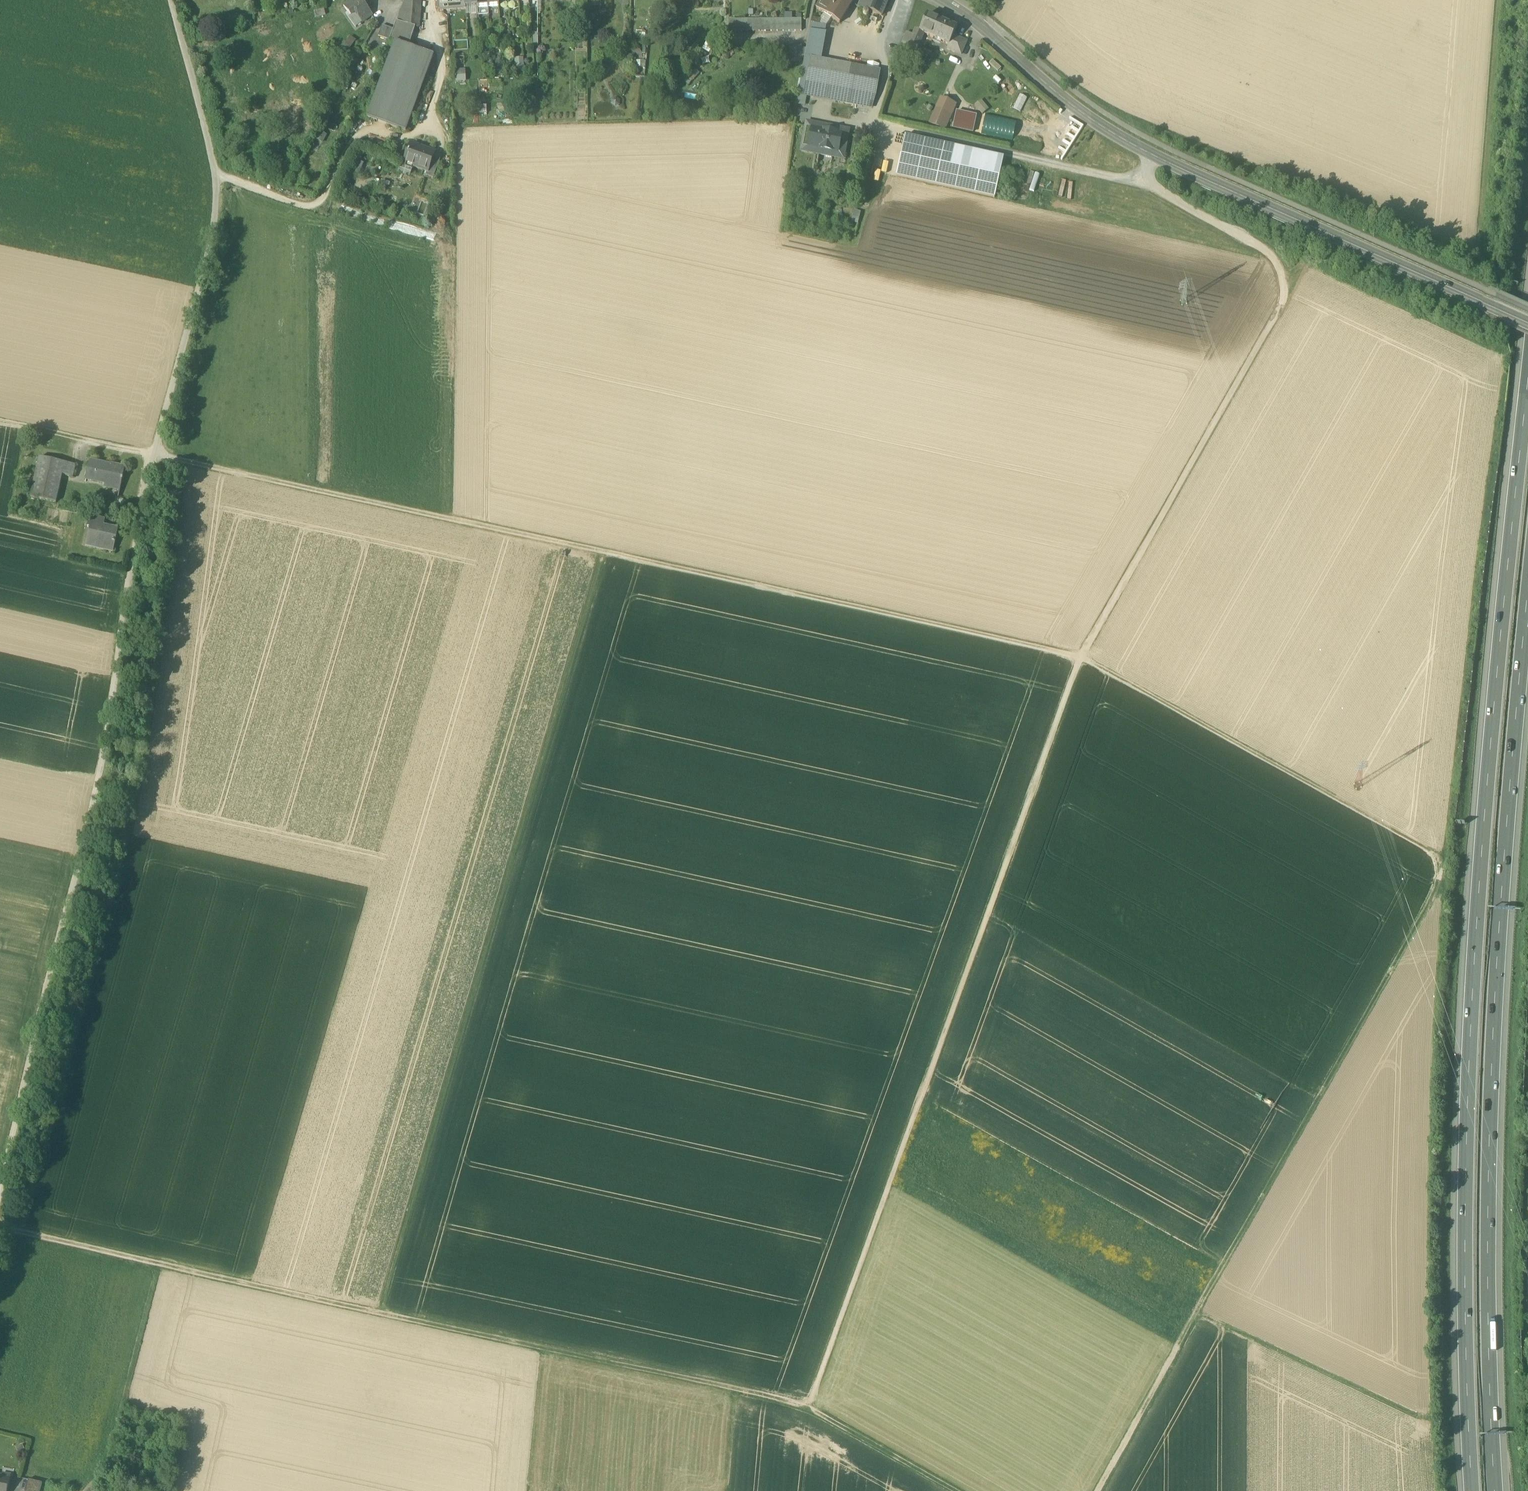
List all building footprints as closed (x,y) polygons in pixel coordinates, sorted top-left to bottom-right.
[(343,6),(351,16),(348,18),(356,27),(372,15),(360,0),(351,0),(343,6)] [(397,22),(415,27),(418,28),(421,7),(421,0),(405,0),(397,22)] [(478,5),(477,5),(478,8),(488,7),(487,0),(477,0),(478,5)] [(826,0),(821,0),(817,8),(840,23),(852,3),(848,0),(840,0),(835,6),(826,0)] [(866,10),(882,17),(888,0),(870,0),(866,10)] [(927,15),(920,30),(920,31),(919,32),(923,34),(933,38),(940,20),(927,15)] [(940,20),(933,38),(949,45),(953,36),(957,28),(940,20)] [(415,27),(397,22),(396,22),(393,29),(389,40),(389,41),(395,43),(395,42),(409,47),(415,27)] [(825,25),(811,23),(810,30),(824,32),(825,25)] [(393,29),(382,25),(378,36),(389,40),(393,29)] [(920,31),(916,30),(913,36),(908,48),(915,51),(916,51),(917,47),(923,34),(919,32),(920,31)] [(913,36),(906,33),(902,42),(901,44),(908,48),(913,36)] [(967,42),(953,36),(949,45),(947,49),(961,55),(967,42)] [(346,54),(357,41),(352,37),(341,50),(346,54)] [(409,47),(395,42),(395,43),(367,118),(406,132),(434,56),(409,47)] [(806,45),(790,45),(790,56),(805,56),(806,45)] [(929,52),(917,47),(916,51),(915,51),(912,56),(924,62),(929,52)] [(634,69),(644,68),(643,50),(633,50),(634,69)] [(810,58),(805,58),(800,81),(806,82),(810,58)] [(880,72),(810,58),(806,82),(876,96),(880,72)] [(806,82),(800,81),(798,96),(873,110),(876,96),(806,82)] [(947,130),(956,108),(942,102),(933,124),(947,130)] [(988,109),(982,103),(978,107),(983,113),(988,109)] [(956,112),(953,129),(972,133),(976,116),(956,112)] [(847,135),(812,128),(808,148),(820,150),(819,154),(832,157),(833,153),(844,155),(847,135)] [(1003,158),(905,137),(896,176),(994,198),(1003,158)] [(435,153),(411,144),(404,163),(427,172),(428,172),(434,154),(435,153)] [(434,154),(428,172),(427,172),(426,176),(433,179),(441,157),(434,154)] [(66,463),(40,457),(32,497),(57,503),(63,475),(66,463)] [(117,467),(90,462),(87,480),(106,483),(105,487),(121,490),(123,481),(124,481),(124,479),(123,478),(126,468),(117,466),(117,467)] [(76,465),(66,463),(63,475),(74,477),(76,465)] [(105,520),(90,517),(88,527),(91,528),(87,545),(96,547),(97,545),(106,547),(106,549),(115,551),(119,531),(103,527),(105,520)] [(0,1476),(0,1490),(7,1490),(11,1475),(2,1473),(1,1476),(0,1476)] [(42,1482),(29,1479),(26,1490),(40,1490),(42,1482)]
